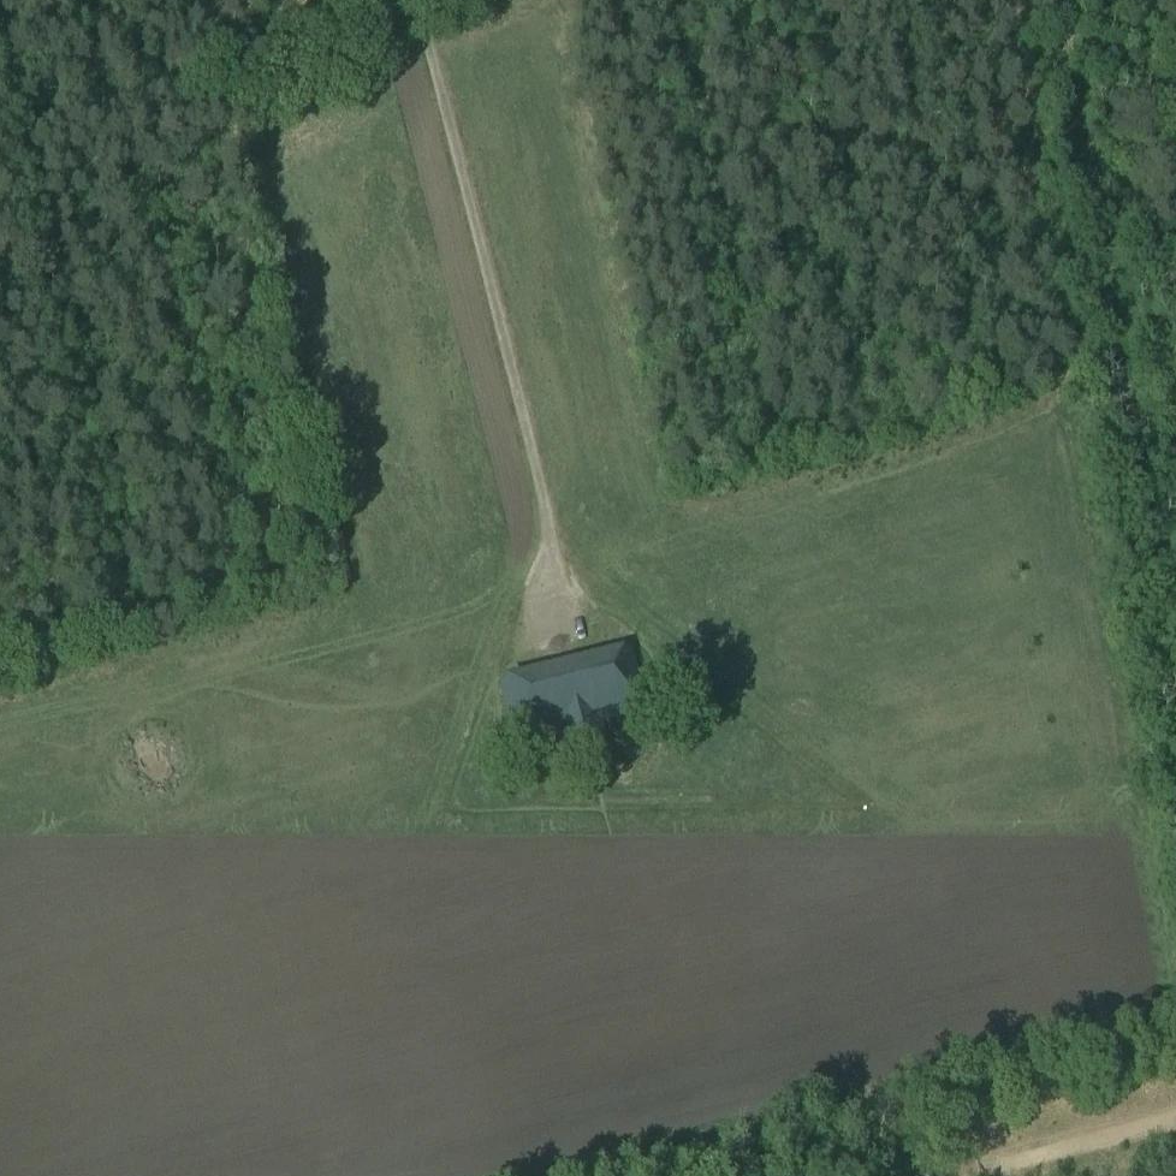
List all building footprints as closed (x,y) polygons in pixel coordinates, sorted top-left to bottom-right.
[(646,709),(631,649),(498,680),(514,741),(559,730),(566,755),(609,744),(603,720),(646,709)]
